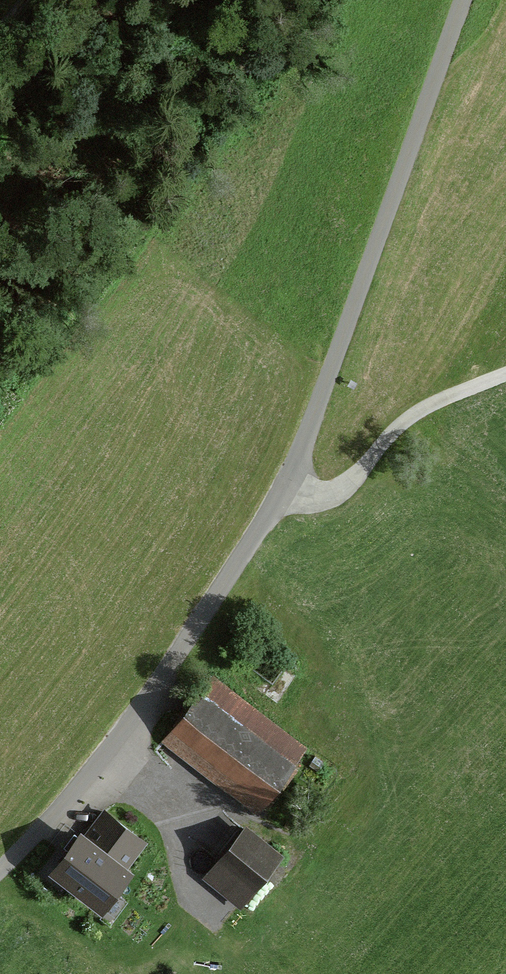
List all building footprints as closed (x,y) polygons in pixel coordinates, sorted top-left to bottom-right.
[(159,742),(259,814),(304,751),(204,679),(159,742)] [(80,819),(47,864),(103,905),(135,863),(131,860),(149,836),(104,804),(88,825),(80,819)] [(283,853),(244,822),(201,874),(240,906),(283,853)]
